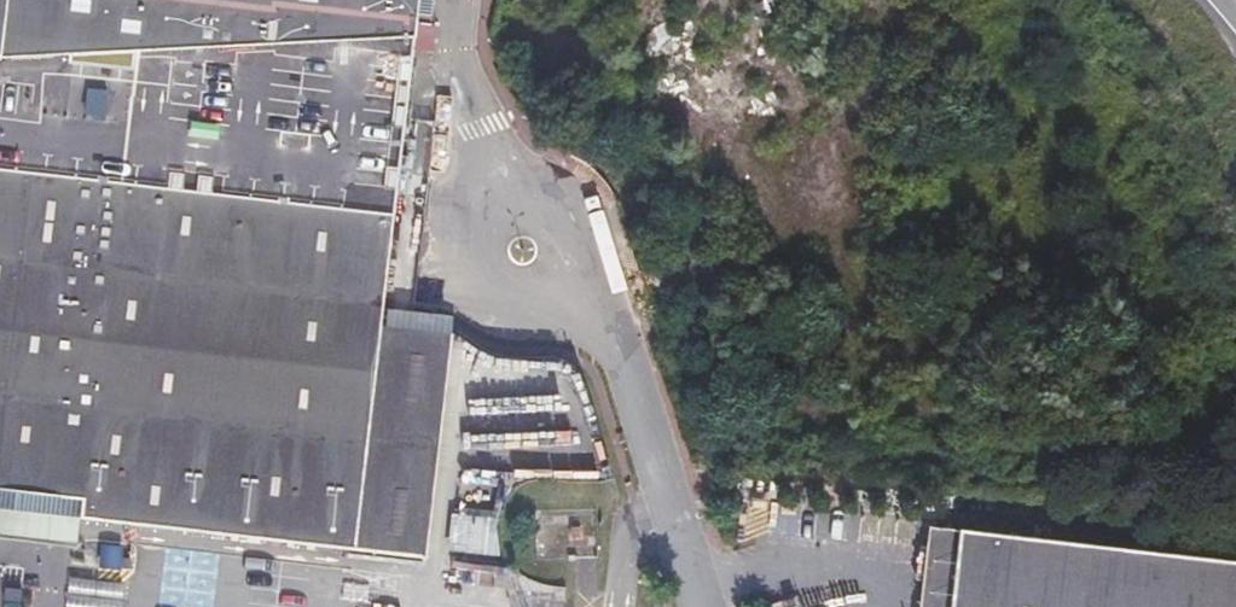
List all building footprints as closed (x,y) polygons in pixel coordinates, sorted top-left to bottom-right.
[(78,529),(357,559),(384,309),(392,238),(417,0),(0,0),(0,499),(80,507),(78,529)] [(446,315),(384,309),(357,559),(419,565),(445,324),(446,315)] [(78,529),(80,507),(0,499),(0,520),(78,529)] [(444,552),(494,554),(496,513),(446,512),(444,552)] [(953,606),(1235,606),(1235,559),(963,528),(953,606)]
